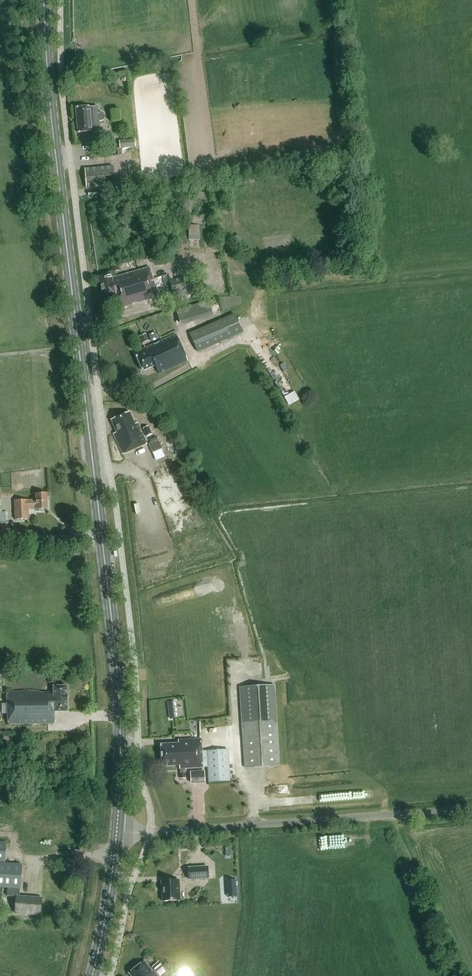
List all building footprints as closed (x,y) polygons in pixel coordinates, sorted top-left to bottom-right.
[(100,112),(98,112),(98,107),(95,107),(95,106),(76,108),(78,133),(84,132),(85,144),(97,143),(96,131),(100,131),(99,121),(100,121),(102,120),(104,117),(104,116),(102,113),(100,112)] [(134,147),(134,139),(119,140),(120,148),(134,147)] [(115,186),(113,166),(84,168),(86,188),(115,186)] [(200,239),(200,225),(189,225),(189,239),(200,239)] [(234,240),(240,243),(243,238),(236,235),(234,240)] [(120,271),(118,264),(110,266),(112,273),(120,271)] [(119,308),(158,297),(149,267),(111,279),(109,273),(97,277),(104,300),(116,297),(119,308)] [(181,280),(180,275),(174,276),(175,279),(170,281),(173,296),(196,290),(193,277),(181,280)] [(180,324),(213,315),(209,301),(176,310),(180,324)] [(198,352),(242,332),(234,314),(190,334),(198,352)] [(158,374),(188,361),(176,334),(134,353),(142,372),(155,366),(158,374)] [(142,344),(149,341),(146,334),(139,337),(142,344)] [(284,397),(290,405),(300,399),(294,391),(284,397)] [(123,455),(146,444),(137,424),(134,425),(129,413),(111,421),(117,433),(114,434),(123,455)] [(146,437),(152,434),(148,426),(142,429),(146,437)] [(162,448),(159,440),(149,444),(152,453),(162,448)] [(37,509),(47,509),(47,494),(36,494),(36,500),(28,500),(14,500),(15,520),(28,519),(28,509),(37,508),(37,509)] [(279,766),(276,721),(274,686),(240,688),(242,723),(245,768),(279,766)] [(54,712),(67,712),(67,687),(53,687),(53,693),(44,694),(44,693),(7,694),(8,725),(54,724),(54,712)] [(178,718),(176,701),(167,702),(169,719),(178,718)] [(228,749),(201,751),(200,739),(177,741),(178,744),(160,745),(161,767),(179,765),(179,769),(180,769),(180,773),(179,773),(179,779),(185,778),(185,768),(207,767),(208,783),(230,781),(228,749)] [(204,782),(203,771),(189,771),(190,783),(204,782)] [(22,864),(5,863),(6,843),(0,842),(0,888),(7,888),(6,896),(16,896),(15,914),(41,915),(42,898),(20,897),(22,864)] [(189,880),(208,879),(207,867),(188,868),(189,880)] [(162,902),(180,900),(179,880),(161,881),(162,902)] [(228,899),(237,898),(236,881),(227,882),(228,899)] [(152,971),(144,961),(128,973),(131,975),(158,975),(154,971),(153,972),(152,971)] [(158,962),(153,967),(156,971),(162,966),(161,965),(158,962)]
